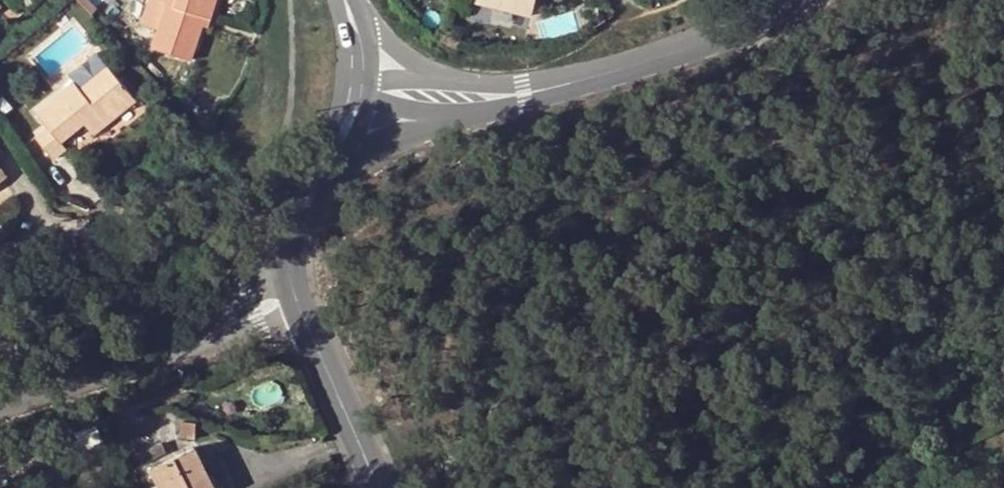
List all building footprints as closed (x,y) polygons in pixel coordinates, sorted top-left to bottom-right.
[(92,12),(97,7),(90,0),(80,0),(92,12)] [(176,0),(147,0),(139,22),(158,28),(167,3),(174,5),(176,0)] [(167,3),(158,28),(152,44),(192,59),(202,25),(205,16),(211,17),(216,0),(176,0),(174,5),(167,3)] [(474,2),(531,16),(534,0),(475,0),(474,2)] [(11,24),(25,14),(16,3),(3,13),(11,24)] [(205,16),(202,25),(208,27),(211,17),(205,16)] [(461,36),(442,29),(439,41),(456,48),(461,36)] [(60,142),(84,123),(97,113),(102,118),(131,96),(107,66),(79,89),(74,83),(35,112),(46,126),(34,136),(52,158),(64,148),(60,142)] [(97,113),(84,123),(93,134),(135,101),(131,96),(102,118),(97,113)] [(215,443),(214,431),(200,432),(200,443),(215,443)] [(154,459),(166,453),(161,443),(149,449),(154,459)] [(150,470),(155,480),(208,475),(195,449),(150,470)] [(155,480),(159,487),(214,487),(208,475),(155,480)]
